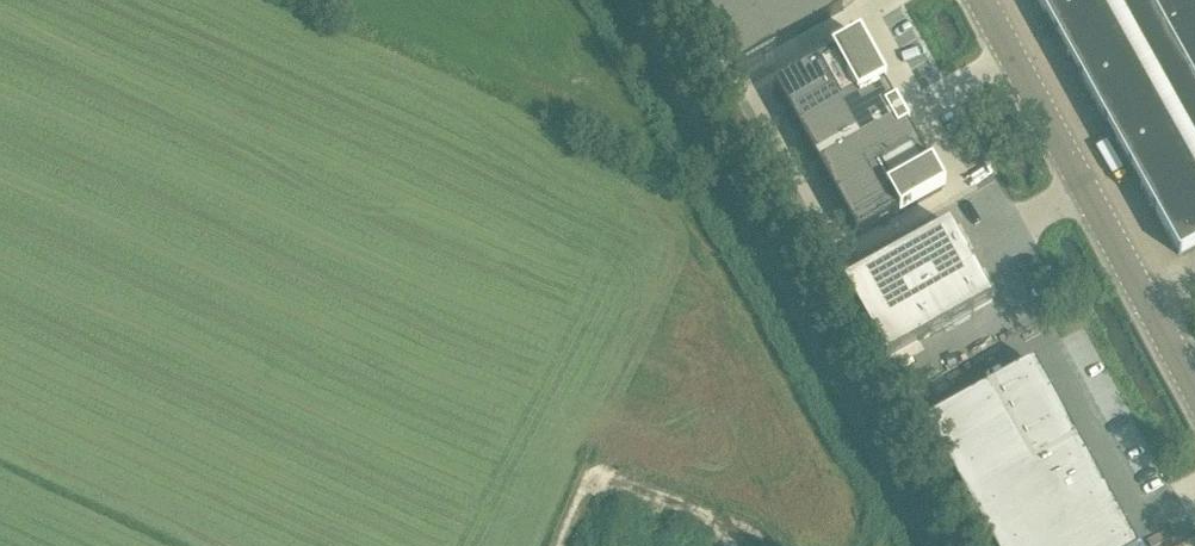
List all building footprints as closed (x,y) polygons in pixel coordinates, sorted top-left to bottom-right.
[(1178,255),(1194,245),(1194,0),(1036,0),(1178,255)] [(831,53),(774,85),(858,236),(915,204),(916,205),(945,189),(931,165),(929,166),(906,126),(909,124),(907,122),(905,123),(894,105),(897,103),(896,101),(893,102),(883,84),(885,82),(860,36),(831,52),(831,53)] [(851,279),(843,283),(885,360),(894,355),(905,349),(910,346),(992,300),(950,224),(866,270),(861,273),(851,279)] [(1046,279),(1037,264),(1022,272),(1031,288),(1046,279)] [(923,423),(991,545),(1136,545),(1070,427),(1069,427),(1033,363),(994,384),(994,383),(930,418),(923,423)]
